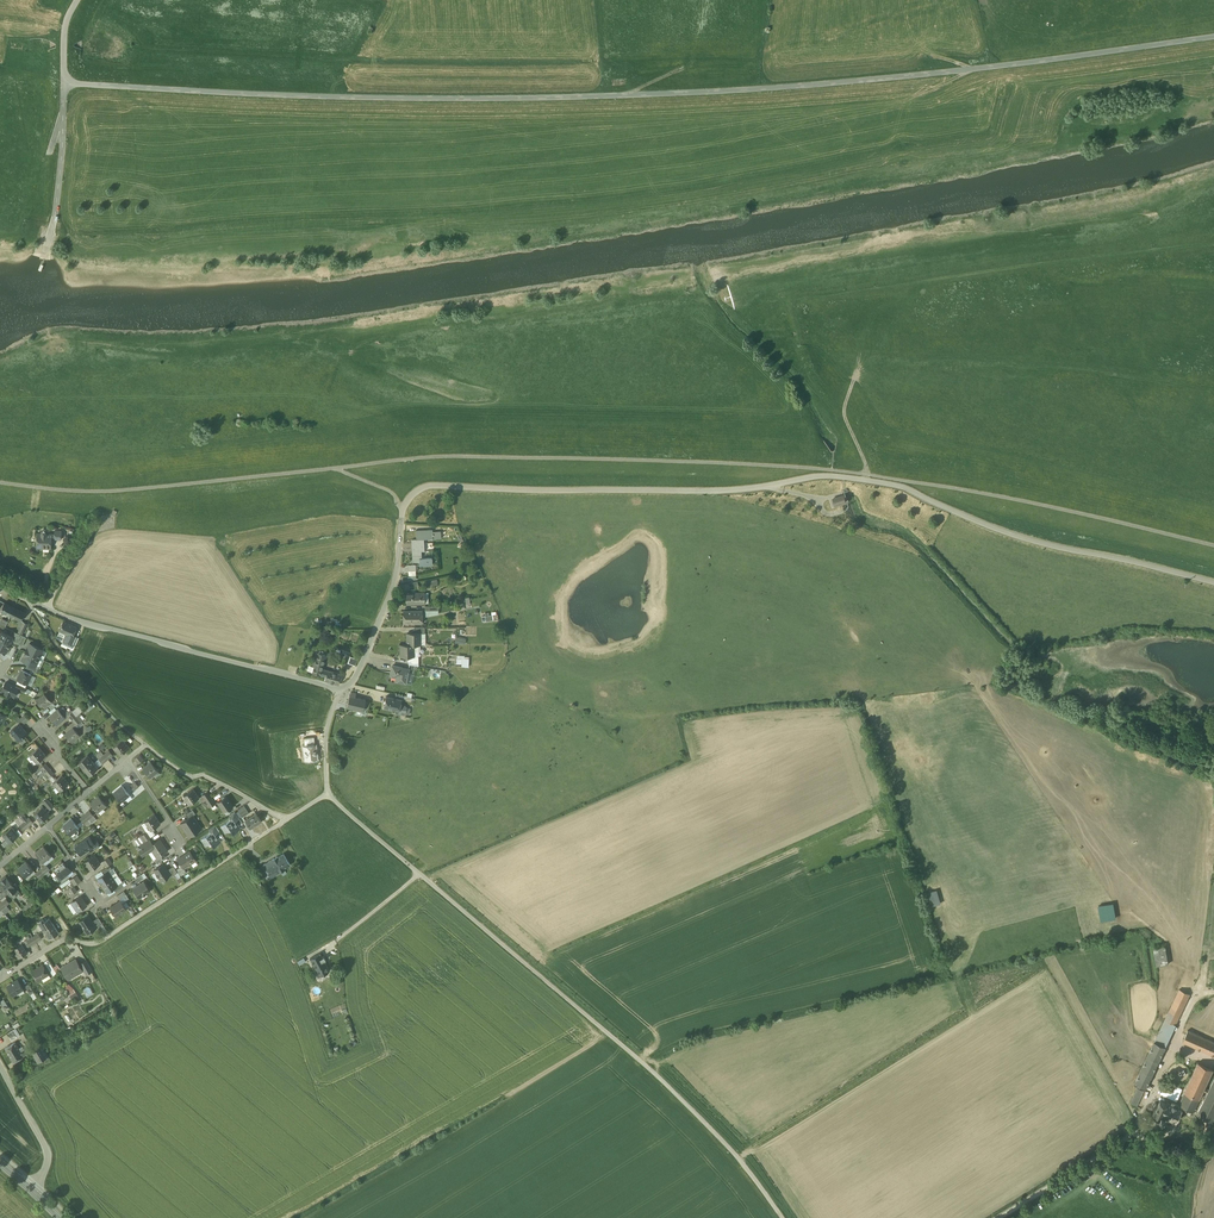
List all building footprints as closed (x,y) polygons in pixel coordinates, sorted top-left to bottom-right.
[(844,494),(832,497),(834,506),(846,502),(844,494)] [(47,533),(44,530),(41,533),(37,533),(36,547),(51,547),(52,538),(54,538),(54,534),(47,534),(47,533)] [(433,530),(416,531),(416,539),(416,540),(424,539),(436,538),(436,532),(433,532),(433,530)] [(424,539),(416,540),(416,539),(412,540),(413,551),(412,551),(412,552),(413,552),(413,562),(420,562),(420,565),(432,564),(432,558),(422,559),(421,551),(425,551),(424,539)] [(462,574),(453,576),(455,585),(465,583),(462,574)] [(425,592),(406,593),(407,605),(425,604),(425,592)] [(15,607),(4,602),(0,611),(11,616),(15,607)] [(25,612),(15,607),(11,616),(21,621),(25,612)] [(422,610),(403,610),(403,623),(422,623),(422,610)] [(492,615),(486,615),(486,620),(497,620),(497,611),(491,611),(492,615)] [(23,622),(18,633),(23,635),(28,624),(23,622)] [(76,627),(63,622),(60,631),(67,634),(64,640),(71,644),(74,636),(73,636),(76,627)] [(0,632),(0,639),(10,644),(14,637),(1,631),(0,632)] [(420,633),(415,633),(407,633),(407,645),(414,645),(420,644),(420,633)] [(22,635),(18,644),(22,646),(26,637),(22,635)] [(74,636),(71,644),(64,640),(62,644),(74,649),(79,638),(76,637),(74,636)] [(4,651),(7,650),(10,644),(0,639),(0,649),(4,651)] [(43,650),(30,643),(26,651),(40,658),(43,650)] [(414,656),(414,645),(407,645),(401,645),(401,656),(409,656),(414,656)] [(40,658),(26,651),(22,660),(28,663),(36,666),(40,658)] [(326,655),(318,653),(313,673),(326,676),(328,671),(322,669),(326,655)] [(414,656),(409,656),(409,664),(419,666),(419,656),(414,656)] [(36,666),(28,663),(26,668),(36,672),(38,667),(36,666)] [(409,669),(392,665),(391,674),(397,676),(396,681),(406,683),(409,669)] [(32,675),(22,670),(17,679),(27,684),(32,675)] [(342,675),(328,671),(326,676),(325,680),(339,684),(342,675)] [(16,687),(6,682),(2,690),(6,692),(5,693),(10,696),(11,694),(15,696),(18,688),(16,687)] [(44,693),(36,700),(43,709),(52,702),(44,693)] [(350,696),(347,707),(363,711),(366,699),(355,697),(350,696)] [(402,699),(386,696),(384,707),(406,712),(407,708),(407,707),(405,707),(406,705),(403,705),(401,705),(402,699)] [(36,705),(31,710),(35,715),(40,710),(36,705)] [(68,712),(66,711),(64,708),(60,711),(65,718),(68,716),(73,711),(71,711),(68,712)] [(73,711),(77,716),(81,713),(77,708),(73,711)] [(58,709),(50,716),(57,725),(65,718),(60,711),(58,709)] [(73,711),(68,716),(72,721),(77,716),(73,711)] [(72,721),(79,729),(88,721),(81,713),(77,716),(72,721)] [(25,714),(20,719),(24,724),(29,719),(25,714)] [(19,724),(11,730),(19,740),(20,740),(19,739),(22,736),(23,737),(27,733),(19,724)] [(73,727),(65,734),(72,743),(80,736),(73,727)] [(309,733),(310,750),(322,749),(321,732),(309,733)] [(123,739),(113,747),(120,755),(130,747),(123,739)] [(39,747),(30,755),(37,763),(46,755),(39,747)] [(113,755),(109,750),(104,755),(108,760),(113,755)] [(88,755),(78,762),(79,763),(79,762),(83,767),(82,767),(89,776),(99,768),(88,755)] [(104,755),(99,759),(103,764),(108,760),(104,755)] [(139,755),(134,759),(139,764),(144,760),(139,755)] [(151,761),(142,768),(150,777),(158,770),(151,761)] [(50,768),(46,763),(41,767),(45,773),(50,768)] [(41,767),(35,773),(39,778),(45,773),(41,767)] [(50,768),(45,773),(49,778),(54,773),(50,768)] [(62,775),(53,782),(60,790),(69,783),(62,775)] [(139,787),(135,782),(130,786),(134,791),(139,787)] [(122,786),(113,792),(121,802),(129,795),(122,786)] [(193,789),(184,795),(190,804),(200,798),(193,789)] [(208,791),(202,795),(206,801),(211,797),(208,791)] [(99,796),(91,802),(98,812),(106,805),(99,796)] [(211,797),(206,801),(210,807),(216,804),(211,797)] [(227,797),(218,803),(225,813),(233,807),(227,797)] [(47,798),(43,802),(50,810),(54,806),(47,798)] [(244,805),(238,810),(242,817),(249,813),(244,805)] [(43,806),(34,814),(41,822),(50,815),(43,806)] [(89,810),(84,815),(88,820),(94,815),(89,810)] [(193,810),(186,814),(189,818),(192,815),(193,816),(196,814),(193,810)] [(235,812),(228,816),(229,816),(231,819),(233,823),(236,821),(239,819),(235,812)] [(27,819),(22,813),(19,815),(21,817),(24,822),(27,819)] [(256,813),(245,820),(251,829),(261,822),(256,813)] [(88,820),(84,815),(79,819),(83,824),(88,820)] [(155,815),(145,821),(145,822),(142,824),(147,832),(147,833),(152,829),(161,824),(155,815)] [(189,818),(181,824),(190,837),(202,829),(193,816),(192,815),(189,818)] [(24,822),(21,817),(16,822),(19,826),(24,822)] [(27,819),(24,822),(29,827),(34,823),(29,818),(27,819)] [(79,828),(71,819),(63,826),(70,835),(74,839),(79,835),(78,834),(79,833),(79,831),(77,829),(79,828)] [(231,819),(220,826),(225,833),(226,833),(225,831),(230,828),(234,833),(241,828),(236,821),(233,823),(231,819)] [(24,822),(19,826),(23,831),(29,827),(24,822)] [(215,825),(209,829),(209,830),(209,829),(211,832),(213,836),(216,834),(219,832),(220,832),(215,825)] [(12,827),(3,834),(10,843),(19,835),(12,827)] [(152,829),(147,833),(151,838),(156,834),(152,829)] [(147,832),(142,836),(145,841),(149,839),(151,838),(147,833),(147,832)] [(211,832),(201,839),(206,846),(205,845),(211,841),(214,846),(221,841),(216,834),(213,836),(211,832)] [(142,836),(135,840),(138,844),(139,846),(140,845),(145,841),(142,836)] [(90,837),(76,847),(81,855),(90,849),(95,845),(94,843),(90,837)] [(145,841),(140,845),(142,848),(139,850),(143,855),(151,849),(150,846),(153,844),(149,839),(145,841)] [(153,844),(150,846),(151,849),(157,858),(161,855),(168,851),(160,839),(153,844)] [(95,845),(90,849),(92,852),(100,845),(97,840),(94,843),(95,845)] [(54,858),(44,846),(35,853),(45,865),(54,858)] [(190,851),(178,859),(182,866),(184,869),(196,861),(190,851)] [(928,851),(927,866),(937,866),(937,851),(928,851)] [(95,855),(85,861),(91,870),(101,864),(95,855)] [(157,858),(155,859),(157,864),(163,860),(161,855),(157,858)] [(283,857),(279,859),(277,857),(275,858),(283,870),(289,866),(283,857)] [(109,858),(103,862),(107,867),(110,865),(113,863),(109,858)] [(275,858),(262,866),(270,879),(283,870),(275,858)] [(26,861),(18,868),(25,877),(34,870),(26,861)] [(164,864),(154,870),(161,881),(170,874),(171,874),(168,870),(164,864)] [(36,873),(40,878),(50,870),(46,865),(36,873)] [(107,867),(102,871),(104,874),(108,871),(108,872),(112,869),(110,865),(107,867)] [(68,868),(66,866),(63,869),(57,873),(56,874),(61,879),(68,874),(71,871),(69,867),(68,868)] [(173,866),(168,870),(171,874),(170,874),(172,876),(178,872),(176,870),(173,866)] [(182,866),(176,870),(178,872),(180,876),(186,871),(184,869),(182,866)] [(104,874),(98,879),(102,886),(113,878),(112,875),(111,876),(108,872),(108,871),(104,874)] [(68,874),(61,879),(60,880),(62,883),(70,877),(68,874)] [(142,875),(135,879),(138,883),(144,879),(142,875)] [(6,876),(0,881),(0,882),(0,883),(1,882),(8,892),(10,894),(16,889),(12,884),(6,876)] [(78,876),(71,880),(75,886),(81,882),(78,876)] [(113,878),(102,886),(107,893),(113,888),(117,885),(115,881),(113,878)] [(0,883),(0,898),(8,892),(1,882),(0,883)] [(144,882),(133,889),(140,898),(150,891),(144,882)] [(121,883),(117,885),(113,888),(116,892),(124,886),(121,883)] [(74,886),(68,889),(72,895),(78,891),(74,886)] [(81,896),(71,903),(77,912),(87,905),(81,896)] [(121,901),(110,908),(116,917),(127,909),(121,901)] [(92,922),(88,916),(79,922),(87,934),(96,928),(92,922)] [(43,930),(53,924),(49,918),(46,921),(44,918),(38,922),(43,930)] [(99,918),(92,922),(96,928),(103,924),(99,918)] [(53,924),(43,930),(49,939),(59,933),(53,924)] [(1159,926),(1149,928),(1154,956),(1164,954),(1159,926)] [(38,933),(33,937),(36,942),(42,939),(38,933)] [(33,937),(27,940),(31,946),(36,942),(33,937)] [(22,944),(12,950),(18,959),(28,953),(22,944)] [(320,953),(311,958),(320,975),(329,970),(324,960),(325,959),(324,956),(322,957),(320,953)] [(76,959),(61,968),(68,979),(83,971),(79,964),(76,959)] [(50,970),(53,968),(48,960),(45,962),(45,963),(50,970)] [(86,960),(79,964),(83,971),(90,966),(86,960)] [(43,965),(32,971),(38,981),(49,974),(43,965)] [(18,981),(15,983),(14,982),(8,986),(13,995),(23,989),(18,981)] [(76,1003),(82,999),(70,983),(64,987),(76,1003)] [(34,993),(29,984),(25,986),(30,995),(34,993)] [(84,989),(88,996),(93,993),(89,986),(84,989)] [(1179,989),(1164,1019),(1176,1025),(1191,994),(1179,989)] [(9,1008),(4,999),(1,1001),(6,1010),(9,1008)] [(1176,1025),(1164,1019),(1153,1041),(1165,1047),(1176,1025)] [(14,1029),(8,1033),(12,1041),(19,1036),(14,1029)] [(1189,1031),(1184,1042),(1213,1056),(1213,1042),(1189,1031)] [(1153,1041),(1133,1083),(1144,1089),(1165,1047),(1153,1041)] [(15,1042),(5,1048),(14,1062),(24,1056),(28,1053),(25,1049),(21,1052),(15,1042)] [(42,1045),(32,1051),(36,1057),(35,1057),(38,1062),(48,1056),(42,1045)] [(48,1056),(38,1062),(40,1065),(51,1059),(48,1056)] [(1212,1070),(1196,1062),(1176,1103),(1192,1111),(1212,1070)] [(1195,1113),(1211,1121),(1213,1115),(1213,1074),(1195,1113)] [(1167,1104),(1163,1102),(1161,1104),(1155,1101),(1153,1105),(1147,1102),(1144,1107),(1150,1110),(1147,1116),(1161,1123),(1163,1119),(1172,1124),(1180,1108),(1175,1106),(1176,1103),(1169,1100),(1167,1104)]
